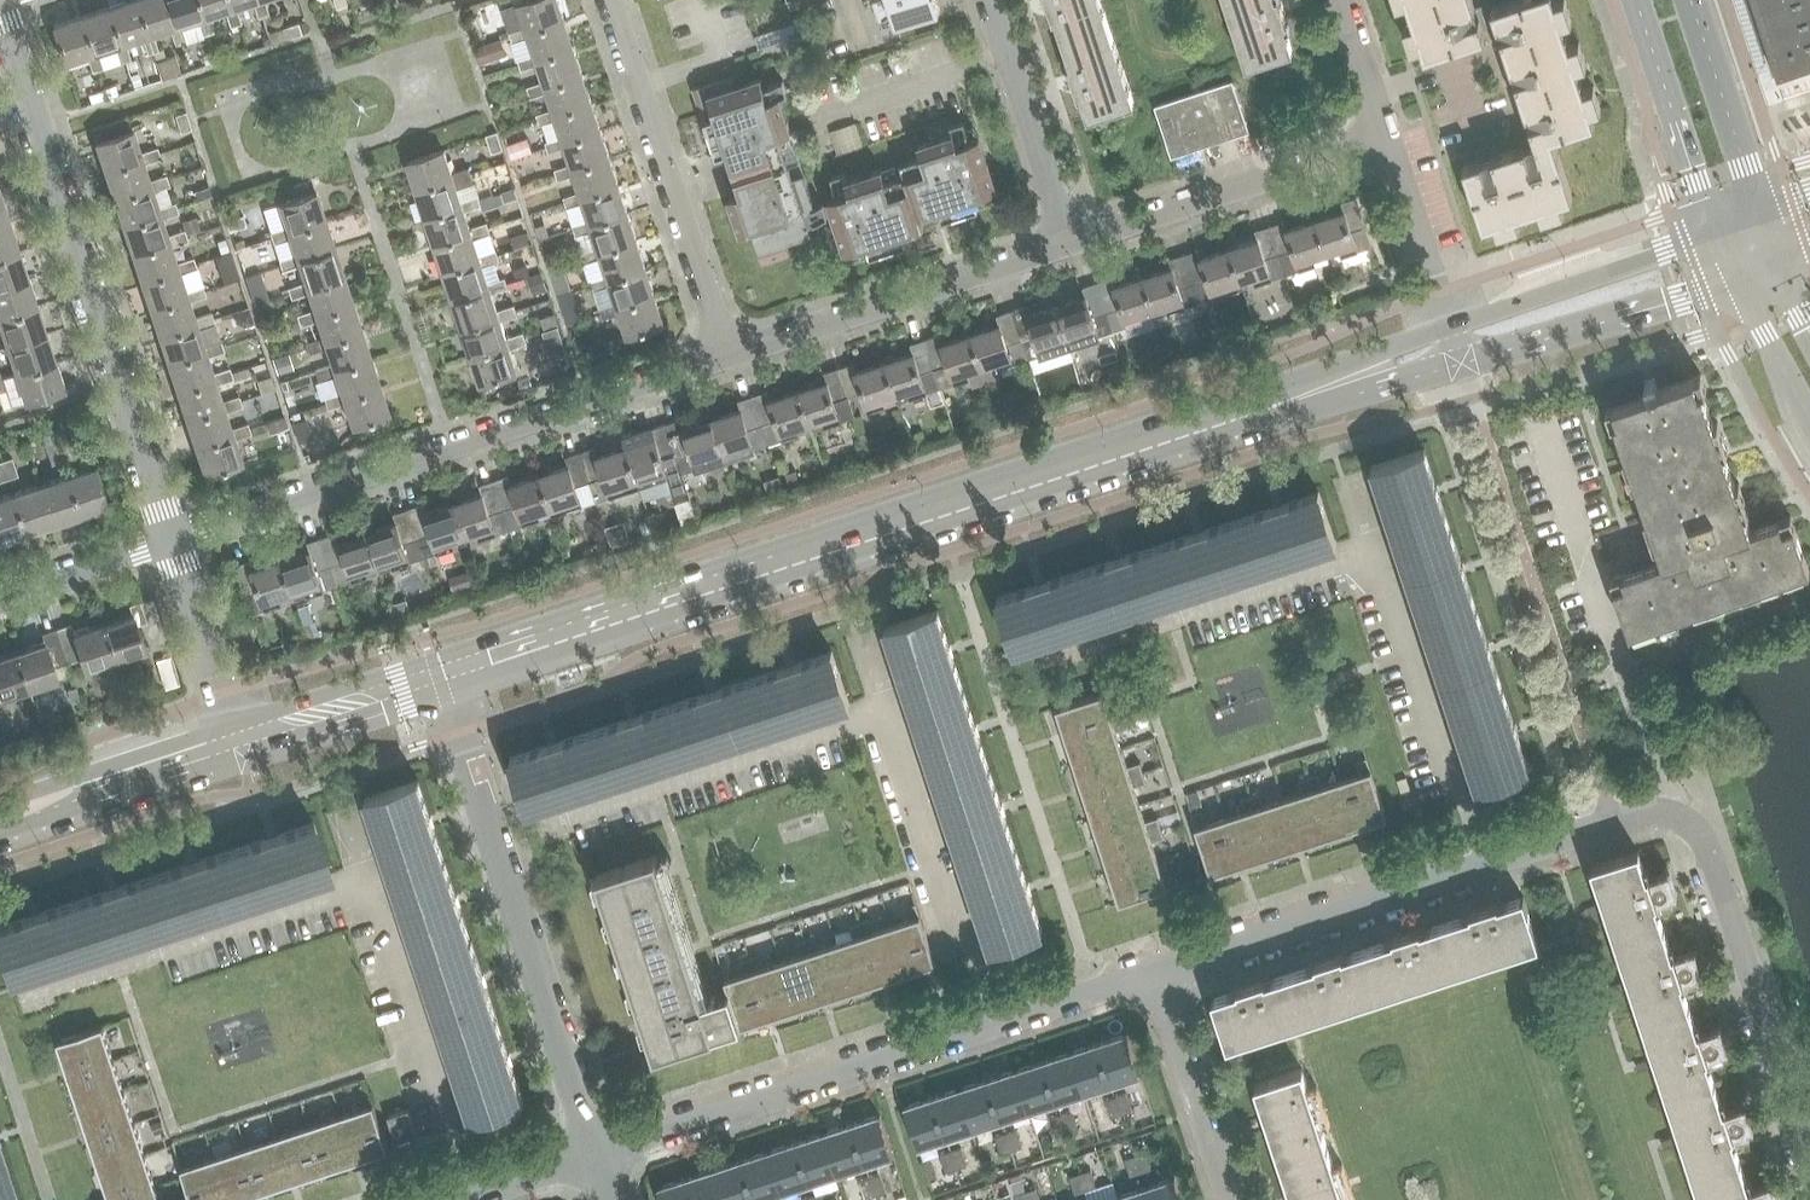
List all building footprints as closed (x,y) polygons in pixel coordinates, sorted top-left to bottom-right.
[(151,49),(135,0),(124,0),(106,6),(123,58),(129,56),(123,40),(140,34),(146,50),(151,49)] [(179,40),(166,0),(135,0),(151,49),(156,47),(151,30),(167,25),(173,41),(179,40)] [(206,30),(196,0),(166,0),(179,40),(184,38),(179,22),(196,16),(201,32),(206,30)] [(234,21),(227,0),(196,0),(206,30),(212,28),(206,13),(223,8),(228,23),(234,21)] [(234,21),(240,20),(234,3),(245,0),(227,0),(234,21)] [(262,12),(258,0),(250,0),(255,14),(262,12)] [(262,12),(267,11),(263,0),(258,0),(262,12)] [(346,0),(334,0),(337,9),(347,5),(346,0)] [(524,26),(525,31),(562,19),(556,0),(525,0),(516,3),(524,26)] [(897,23),(939,9),(936,0),(889,0),(897,23)] [(1100,0),(1049,0),(1061,36),(1107,21),(1100,0)] [(1292,49),(1276,0),(1224,0),(1245,65),(1292,49)] [(1396,5),(1406,1),(1410,12),(1445,0),(1395,0),(1396,5)] [(1403,26),(1411,49),(1421,46),(1425,57),(1484,37),(1472,0),(1445,0),(1410,12),(1413,23),(1403,26)] [(1498,32),(1505,53),(1565,33),(1561,23),(1571,20),(1565,0),(1514,0),(1490,8),(1498,32)] [(1777,17),(1791,61),(1809,55),(1809,0),(1772,0),(1777,17)] [(401,17),(414,13),(410,3),(397,8),(401,17)] [(79,15),(96,67),(101,65),(96,49),(112,43),(118,60),(123,58),(106,6),(79,15)] [(90,69),(96,67),(79,15),(50,24),(62,60),(85,53),(90,69)] [(809,15),(753,34),(758,47),(814,29),(809,15)] [(470,36),(481,33),(477,17),(466,20),(470,36)] [(525,31),(524,26),(507,32),(510,43),(527,37),(533,54),(534,59),(571,47),(562,19),(525,31)] [(1061,36),(1086,115),(1133,99),(1107,21),(1061,36)] [(267,33),(271,44),(301,34),(297,23),(267,33)] [(1565,33),(1505,53),(1519,97),(1579,77),(1576,67),(1586,64),(1578,41),(1568,44),(1565,33)] [(487,43),(474,48),(479,64),(493,60),(487,43)] [(534,59),(533,54),(516,59),(520,70),(536,65),(542,81),(544,86),(580,74),(571,47),(534,59)] [(202,55),(205,65),(216,61),(213,51),(202,55)] [(146,83),(161,79),(156,61),(153,52),(139,57),(146,83)] [(156,61),(161,79),(180,73),(175,56),(156,61)] [(787,93),(782,78),(763,84),(760,75),(734,84),(731,72),(692,85),(714,154),(725,150),(739,189),(727,193),(739,229),(751,225),(762,258),(789,249),(786,239),(811,230),(808,222),(827,216),(822,200),(814,203),(802,170),(791,173),(777,133),(789,129),(778,96),(787,93)] [(544,86),(542,81),(525,87),(529,98),(545,92),(551,109),(553,114),(589,102),(580,74),(544,86)] [(1170,154),(1188,148),(1248,128),(1231,77),(1153,103),(1170,154)] [(1579,77),(1519,97),(1535,142),(1552,137),(1594,123),(1591,111),(1600,108),(1593,85),(1583,88),(1579,77)] [(104,88),(107,97),(118,94),(115,85),(104,88)] [(88,95),(91,103),(104,99),(102,91),(88,95)] [(553,114),(551,109),(534,114),(538,125),(554,120),(560,136),(562,141),(598,129),(589,102),(553,114)] [(191,129),(185,112),(174,116),(180,133),(191,129)] [(995,188),(978,136),(978,134),(969,137),(963,119),(948,124),(950,133),(917,144),(920,155),(899,162),(903,173),(885,179),(881,168),(847,179),(845,170),(829,175),(835,194),(826,197),(844,250),(865,243),(869,253),(905,241),(902,231),(923,224),(919,213),(938,207),(941,218),(978,206),(974,194),(995,188)] [(861,145),(855,124),(829,132),(835,153),(861,145)] [(94,141),(103,170),(140,158),(138,153),(131,129),(94,141)] [(562,141),(560,136),(543,142),(547,153),(564,147),(569,164),(571,169),(608,157),(598,129),(562,141)] [(502,149),(497,132),(486,135),(492,153),(502,149)] [(1552,137),(1535,142),(1506,152),(1526,212),(1537,208),(1540,218),(1563,210),(1560,200),(1572,197),(1552,137)] [(507,145),(511,159),(525,154),(520,140),(507,145)] [(155,147),(138,153),(140,158),(103,170),(112,197),(149,185),(147,180),(142,163),(159,158),(155,147)] [(406,161),(415,189),(452,177),(450,171),(442,149),(406,161)] [(1526,212),(1506,152),(1463,166),(1483,226),(1494,223),(1497,232),(1519,225),(1516,215),(1526,212)] [(571,169),(569,164),(552,169),(556,180),(573,175),(578,191),(580,196),(617,184),(608,157),(571,169)] [(415,189),(424,217),(461,205),(459,199),(453,182),(470,176),(467,165),(450,171),(452,177),(415,189)] [(164,175),(147,180),(149,185),(112,197),(121,225),(158,213),(156,208),(151,191),(168,185),(164,175)] [(501,180),(483,186),(486,197),(505,190),(501,180)] [(580,196),(578,191),(561,197),(565,208),(582,202),(587,219),(589,224),(626,211),(617,184),(580,196)] [(193,191),(196,200),(210,195),(207,187),(193,191)] [(514,188),(500,193),(504,203),(517,198),(514,188)] [(287,231),(324,219),(314,189),(277,200),(286,226),(287,231)] [(424,217),(433,244),(470,232),(468,226),(462,210),(479,204),(478,199),(476,193),(459,199),(461,205),(424,217)] [(1342,212),(1314,221),(1325,252),(1337,249),(1340,257),(1371,246),(1355,198),(1339,203),(1342,212)] [(173,202),(156,208),(158,213),(121,225),(130,252),(167,240),(165,235),(160,218),(177,213),(173,202)] [(591,230),(596,246),(598,251),(635,239),(626,211),(589,224),(587,219),(570,224),(574,235),(591,230)] [(246,226),(242,215),(225,221),(229,232),(246,226)] [(181,222),(185,234),(199,229),(195,217),(181,222)] [(296,258),(333,247),(324,219),(287,231),(286,226),(269,232),(272,243),(289,237),(294,254),(296,258)] [(433,244),(442,272),(479,260),(477,254),(471,237),(488,232),(485,221),(468,226),(470,232),(433,244)] [(1283,221),(1268,226),(1278,256),(1292,251),(1298,270),(1314,265),(1311,257),(1325,252),(1314,221),(1286,231),(1283,221)] [(7,222),(0,225),(0,255),(16,250),(7,222)] [(534,227),(538,240),(549,237),(545,224),(534,227)] [(1256,241),(1228,250),(1238,281),(1250,277),(1253,285),(1269,280),(1263,261),(1278,256),(1268,226),(1253,231),(1256,241)] [(182,229),(165,235),(167,240),(130,252),(139,280),(176,268),(174,262),(169,246),(186,240),(182,229)] [(510,236),(514,249),(530,244),(525,231),(510,236)] [(229,250),(225,239),(216,241),(220,253),(229,250)] [(600,257),(605,274),(607,279),(644,266),(635,239),(598,251),(596,246),(579,252),(583,263),(600,257)] [(222,253),(232,280),(247,274),(237,247),(222,253)] [(305,286),(342,275),(333,247),(296,258),(294,254),(278,259),(281,270),(298,265),(303,281),(305,286)] [(442,272),(451,300),(488,288),(486,282),(481,265),(498,259),(494,248),(477,254),(479,260),(442,272)] [(543,254),(548,268),(562,264),(557,249),(543,254)] [(16,250),(0,255),(0,286),(25,277),(16,250)] [(1196,250),(1181,255),(1191,284),(1197,304),(1212,299),(1228,293),(1225,285),(1238,281),(1228,250),(1199,259),(1196,250)] [(1171,269),(1141,279),(1152,310),(1164,306),(1166,314),(1183,308),(1197,304),(1191,284),(1181,255),(1167,259),(1171,269)] [(191,257),(174,262),(176,268),(139,280),(149,307),(185,295),(183,290),(178,273),(195,268),(191,257)] [(512,269),(516,280),(526,277),(529,276),(526,265),(512,269)] [(609,284),(614,301),(616,306),(653,294),(644,266),(607,279),(605,274),(588,279),(592,290),(609,284)] [(529,276),(526,277),(531,295),(547,290),(541,272),(529,276)] [(258,273),(245,278),(249,291),(264,286),(260,273),(258,273)] [(314,314),(351,302),(342,275),(305,286),(303,281),(286,287),(290,298),(307,292),(312,309),(314,314)] [(451,300),(460,327),(497,315),(495,309),(490,292),(507,287),(503,276),(486,282),(488,288),(451,300)] [(25,277),(0,286),(0,316),(34,305),(25,277)] [(552,281),(557,296),(569,291),(571,291),(567,277),(552,281)] [(1111,278),(1095,283),(1105,313),(1111,332),(1126,327),(1143,322),(1140,314),(1152,310),(1141,279),(1114,288),(1111,278)] [(1085,297),(1056,307),(1066,338),(1079,334),(1081,342),(1097,337),(1111,332),(1105,313),(1095,283),(1081,288),(1085,297)] [(200,284),(183,290),(185,295),(149,307),(158,335),(194,323),(193,317),(187,301),(204,295),(200,284)] [(569,291),(557,296),(561,310),(574,305),(569,291)] [(616,306),(614,301),(597,307),(601,317),(618,312),(626,335),(662,323),(653,294),(616,306)] [(322,342),(360,330),(351,302),(314,314),(312,309),(295,315),(299,326),(316,320),(321,337),(322,342)] [(460,327),(469,355),(506,343),(504,337),(499,320),(516,314),(512,304),(495,309),(497,315),(460,327)] [(34,305),(0,316),(0,333),(4,345),(43,332),(34,305)] [(1009,311),(1019,341),(1025,360),(1039,356),(1056,351),(1054,342),(1066,338),(1056,307),(1027,316),(1024,306),(1009,311)] [(231,314),(234,322),(243,326),(253,323),(248,308),(231,314)] [(1019,341),(1009,311),(995,316),(998,326),(969,335),(985,382),(997,378),(995,370),(1011,365),(1025,360),(1019,341)] [(158,335),(167,362),(203,350),(202,345),(196,328),(213,323),(209,312),(193,317),(194,323),(158,335)] [(540,318),(544,330),(557,326),(553,313),(540,318)] [(1248,325),(1244,314),(1235,317),(1238,328),(1248,325)] [(541,331),(551,360),(567,354),(557,326),(544,330),(541,331)] [(378,386),(369,358),(360,330),(322,342),(321,337),(304,342),(307,353),(324,348),(330,364),(313,370),(316,381),(333,375),(338,392),(340,398),(378,386)] [(469,355),(479,383),(516,371),(508,348),(525,342),(521,331),(504,337),(506,343),(469,355)] [(43,332),(4,345),(13,373),(52,360),(43,332)] [(985,382),(969,335),(941,345),(938,335),(924,339),(940,389),(953,385),(970,379),(972,387),(985,382)] [(218,339),(202,345),(203,350),(167,362),(176,390),(213,378),(211,372),(205,356),(222,350),(218,339)] [(912,354),(883,364),(893,395),(906,391),(909,399),(925,393),(940,389),(924,339),(909,344),(912,354)] [(272,359),(277,375),(293,369),(288,354),(272,359)] [(61,388),(52,360),(13,373),(22,401),(61,388)] [(893,395),(883,364),(855,373),(852,363),(836,368),(853,417),(855,417),(849,397),(862,393),(868,411),(884,406),(881,399),(893,395)] [(176,390),(185,417),(222,405),(220,400),(214,383),(231,377),(227,367),(211,372),(213,378),(176,390)] [(229,372),(231,377),(247,372),(245,367),(229,372)] [(827,382),(798,392),(808,423),(820,418),(823,427),(853,417),(836,368),(824,372),(827,382)] [(1642,517),(1652,544),(1653,546),(1657,545),(1663,561),(1610,579),(1630,634),(1661,623),(1663,627),(1680,621),(1678,617),(1693,611),(1695,616),(1727,605),(1725,601),(1743,595),(1744,599),(1779,587),(1778,582),(1809,572),(1790,518),(1750,531),(1745,515),(1751,513),(1740,484),(1735,486),(1723,454),(1729,452),(1719,423),(1713,425),(1702,392),(1707,390),(1701,375),(1660,390),(1655,378),(1644,382),(1648,394),(1605,408),(1611,424),(1615,422),(1626,454),(1622,456),(1632,485),(1636,484),(1647,516),(1642,517)] [(256,381),(259,393),(275,388),(271,376),(256,381)] [(342,403),(349,426),(387,413),(378,386),(340,398),(338,392),(321,398),(325,408),(342,403)] [(808,423),(798,392),(769,401),(765,392),(751,396),(767,445),(810,431),(807,423),(808,423)] [(185,417),(194,445),(231,433),(229,427),(223,410),(240,405),(236,394),(220,400),(222,405),(185,417)] [(767,445),(751,396),(737,401),(740,410),(712,420),(724,460),(752,450),(767,445)] [(265,422),(269,434),(288,428),(284,416),(265,422)] [(292,424),(298,443),(313,438),(306,419),(292,424)] [(724,460),(712,420),(683,429),(680,420),(664,425),(680,474),(724,460)] [(246,422),(229,427),(231,433),(194,445),(203,473),(240,461),(232,438),(249,432),(246,422)] [(623,439),(626,448),(636,480),(648,475),(651,483),(680,474),(664,425),(623,439)] [(42,437),(45,447),(55,444),(51,434),(42,437)] [(70,457),(64,440),(55,444),(61,461),(70,457)] [(51,464),(61,461),(55,444),(45,447),(51,464)] [(636,480),(626,448),(597,457),(594,448),(579,453),(595,502),(596,501),(590,482),(602,478),(609,497),(625,492),(622,484),(636,480)] [(1398,548),(1449,531),(1423,451),(1371,468),(1398,548)] [(567,468),(539,477),(549,508),(562,504),(564,512),(595,502),(579,453),(564,458),(567,468)] [(18,475),(12,457),(1,461),(7,479),(18,475)] [(93,465),(65,474),(78,514),(106,505),(93,465)] [(796,470),(785,474),(788,484),(799,481),(796,470)] [(65,474),(37,483),(50,523),(78,514),(65,474)] [(549,508),(539,477),(514,485),(511,475),(493,481),(509,530),(539,520),(536,512),(549,508)] [(779,475),(763,481),(768,495),(784,489),(779,475)] [(481,496),(454,505),(464,536),(476,532),(478,540),(509,530),(493,481),(478,486),(481,496)] [(37,483),(10,492),(23,532),(50,523),(37,483)] [(0,496),(0,540),(23,532),(10,492),(0,496)] [(1317,494),(1237,521),(1253,571),(1333,545),(1317,494)] [(675,504),(681,524),(696,519),(689,499),(675,504)] [(464,536),(454,505),(425,514),(421,505),(406,510),(423,559),(453,549),(450,541),(464,536)] [(423,559),(406,510),(392,514),(395,524),(366,534),(379,573),(423,559)] [(1253,571),(1237,521),(1157,547),(1173,597),(1253,571)] [(1424,628),(1476,611),(1449,531),(1398,548),(1424,628)] [(379,573),(366,534),(338,543),(335,533),(321,538),(336,586),(351,582),(379,573)] [(336,586),(321,538),(306,543),(309,552),(281,562),(294,601),(336,586)] [(1173,597),(1157,547),(1077,573),(1093,624),(1173,597)] [(294,601),(281,562),(252,571),(249,561),(235,566),(251,615),(280,605),(277,597),(290,593),(292,601),(294,601)] [(1077,573),(997,599),(1013,650),(1093,624),(1077,573)] [(145,621),(139,601),(128,605),(131,614),(98,625),(110,661),(144,650),(135,624),(145,621)] [(936,611),(886,627),(912,707),(962,691),(936,611)] [(1502,691),(1476,611),(1424,628),(1451,708),(1502,691)] [(311,642),(321,639),(315,621),(305,625),(311,642)] [(52,631),(63,664),(80,658),(84,669),(110,661),(98,625),(74,633),(71,624),(52,631)] [(240,628),(245,646),(256,642),(251,624),(240,628)] [(11,654),(23,690),(56,679),(52,667),(63,664),(52,631),(40,635),(43,643),(11,654)] [(23,690),(11,654),(0,657),(0,698),(23,690)] [(846,704),(830,654),(750,680),(766,730),(846,704)] [(687,756),(766,730),(750,680),(670,706),(687,756)] [(80,701),(75,687),(66,690),(71,704),(80,701)] [(912,707),(938,786),(988,771),(962,691),(912,707)] [(1102,691),(1055,707),(1065,735),(1111,720),(1108,710),(1102,691)] [(1477,788),(1529,771),(1502,691),(1451,708),(1477,788)] [(687,756),(670,706),(591,732),(607,782),(687,756)] [(1120,706),(1108,710),(1111,720),(1123,716),(1120,706)] [(1123,716),(1111,720),(1115,729),(1126,726),(1123,716)] [(1111,720),(1065,735),(1074,763),(1121,747),(1115,729),(1111,720)] [(528,809),(607,782),(591,732),(511,758),(528,809)] [(1121,747),(1074,763),(1083,790),(1130,775),(1127,765),(1121,747)] [(1355,759),(1360,773),(1369,770),(1365,756),(1355,759)] [(1138,762),(1127,765),(1130,775),(1141,771),(1138,762)] [(1360,773),(1340,779),(1355,824),(1384,815),(1369,770),(1360,773)] [(964,866),(1015,850),(988,771),(938,786),(964,866)] [(1141,771),(1130,775),(1133,785),(1145,781),(1141,771)] [(1307,775),(1311,789),(1321,785),(1317,772),(1307,775)] [(1130,775),(1083,790),(1092,818),(1139,802),(1133,785),(1130,775)] [(1297,778),(1302,792),(1311,789),(1307,775),(1297,778)] [(1321,785),(1311,789),(1326,834),(1355,824),(1340,779),(1321,785)] [(444,861),(417,781),(366,797),(393,878),(444,861)] [(1302,792),(1282,798),(1297,843),(1326,834),(1311,789),(1302,792)] [(1197,791),(1187,794),(1191,808),(1201,805),(1197,791)] [(1249,794),(1253,808),(1263,804),(1259,791),(1249,794)] [(1240,797),(1244,811),(1253,808),(1249,794),(1240,797)] [(1263,804),(1253,808),(1268,853),(1297,843),(1282,798),(1263,804)] [(1139,802),(1092,818),(1101,845),(1148,830),(1145,820),(1139,802)] [(1244,811),(1225,817),(1240,862),(1268,853),(1253,808),(1244,811)] [(1191,813),(1196,827),(1205,823),(1201,810),(1191,813)] [(1156,817),(1145,820),(1148,830),(1160,826),(1156,817)] [(1205,823),(1196,827),(1210,872),(1240,862),(1225,817),(1205,823)] [(329,875),(312,823),(232,849),(248,901),(329,875)] [(1160,826),(1148,830),(1151,840),(1163,836),(1160,826)] [(1148,830),(1101,845),(1110,873),(1157,858),(1151,840),(1148,830)] [(248,901),(232,849),(152,876),(169,927),(248,901)] [(1041,930),(1015,850),(964,866),(990,947),(1041,930)] [(1616,945),(1664,930),(1638,852),(1590,867),(1602,903),(1584,909),(1587,917),(1605,911),(1616,945)] [(1157,858),(1110,873),(1120,902),(1166,887),(1163,876),(1157,858)] [(652,859),(595,878),(654,1055),(738,1028),(727,992),(699,1002),(652,859)] [(419,958),(470,941),(444,861),(393,878),(419,958)] [(1175,872),(1163,876),(1166,887),(1178,883),(1175,872)] [(89,953),(169,927),(152,876),(72,902),(89,953)] [(1538,945),(1538,944),(1523,898),(1445,923),(1461,970),(1496,958),(1498,966),(1505,964),(1502,956),(1538,945)] [(0,926),(0,952),(9,979),(89,953),(72,902),(0,926)] [(912,906),(902,909),(907,922),(916,919),(912,906)] [(907,922),(888,928),(903,973),(931,964),(916,919),(907,922)] [(867,921),(856,924),(861,937),(871,934),(867,921)] [(1445,923),(1368,949),(1383,996),(1418,984),(1421,991),(1427,989),(1424,982),(1461,970),(1445,923)] [(856,924),(847,927),(852,940),(861,937),(856,924)] [(871,934),(861,937),(876,982),(903,973),(888,928),(871,934)] [(1642,1023),(1689,1008),(1664,930),(1616,945),(1628,980),(1610,986),(1612,994),(1630,988),(1642,1023)] [(852,940),(833,946),(848,991),(876,982),(861,937),(852,940)] [(811,939),(802,942),(807,955),(816,952),(811,939)] [(445,1038),(496,1021),(470,941),(419,958),(445,1038)] [(802,942),(792,945),(797,958),(807,955),(802,942)] [(816,952),(807,955),(821,1000),(848,991),(833,946),(816,952)] [(1368,949),(1290,974),(1305,1021),(1341,1009),(1343,1017),(1349,1015),(1347,1007),(1383,996),(1368,949)] [(797,958),(778,964),(793,1009),(821,1000),(807,955),(797,958)] [(756,957),(747,960),(751,973),(761,970),(756,957)] [(747,960),(737,963),(742,977),(751,973),(747,960)] [(761,970),(751,973),(766,1018),(793,1009),(778,964),(761,970)] [(742,977),(724,983),(727,992),(738,1028),(766,1018),(751,973),(742,977)] [(1269,1033),(1305,1021),(1290,974),(1212,1000),(1228,1047),(1263,1035),(1266,1042),(1272,1040),(1269,1033)] [(1668,1101),(1715,1086),(1689,1008),(1642,1023),(1653,1058),(1635,1064),(1638,1072),(1656,1066),(1668,1101)] [(523,1101),(496,1021),(445,1038),(472,1118),(523,1101)] [(112,1058),(102,1026),(61,1039),(72,1071),(112,1058)] [(1098,1043),(1111,1083),(1140,1074),(1126,1034),(1098,1043)] [(1084,1093),(1111,1083),(1098,1043),(1071,1053),(1084,1093)] [(1043,1062),(1056,1102),(1084,1093),(1071,1053),(1043,1062)] [(123,1090),(112,1058),(72,1071),(83,1103),(123,1090)] [(1016,1071),(1029,1111),(1056,1102),(1043,1062),(1016,1071)] [(1256,1085),(1281,1162),(1327,1147),(1315,1112),(1323,1109),(1321,1103),(1313,1106),(1302,1070),(1256,1085)] [(988,1080),(1001,1120),(1029,1111),(1016,1071),(988,1080)] [(961,1089),(974,1129),(1001,1120),(988,1080),(961,1089)] [(1693,1179),(1741,1164),(1715,1086),(1668,1101),(1679,1135),(1661,1141),(1663,1150),(1681,1144),(1693,1179)] [(933,1098),(946,1138),(974,1129),(961,1089),(933,1098)] [(133,1122),(123,1090),(83,1103),(93,1135),(133,1122)] [(1116,1097),(1122,1114),(1131,1111),(1126,1094),(1116,1097)] [(1115,1116),(1122,1114),(1116,1097),(1107,1100),(1109,1110),(1115,1116)] [(933,1098),(905,1107),(918,1147),(946,1138),(933,1098)] [(372,1104),(340,1115),(353,1154),(385,1144),(372,1104)] [(387,1118),(396,1143),(416,1136),(408,1111),(387,1118)] [(1076,1130),(1071,1113),(1061,1116),(1066,1133),(1076,1130)] [(340,1115),(308,1125),(321,1165),(353,1154),(340,1115)] [(852,1125),(865,1165),(895,1155),(880,1115),(852,1125)] [(1066,1133),(1061,1116),(1050,1119),(1055,1136),(1066,1133)] [(161,1121),(150,1125),(154,1135),(164,1131),(161,1121)] [(143,1153),(133,1122),(93,1135),(103,1166),(143,1153)] [(308,1125),(276,1136),(289,1175),(321,1165),(308,1125)] [(824,1134),(838,1174),(865,1165),(852,1125),(824,1134)] [(1022,1147),(1016,1129),(1005,1133),(1011,1151),(1022,1147)] [(1011,1151),(1005,1133),(994,1137),(1001,1154),(1011,1151)] [(797,1143),(810,1183),(838,1174),(824,1134),(797,1143)] [(276,1136),(245,1146),(258,1186),(289,1175),(276,1136)] [(769,1152),(783,1192),(810,1183),(797,1143),(769,1152)] [(245,1146),(213,1157),(226,1196),(258,1186),(245,1146)] [(966,1165),(960,1147),(950,1151),(956,1168),(966,1165)] [(1281,1162),(1294,1199),(1344,1199),(1341,1189),(1348,1187),(1346,1181),(1339,1183),(1327,1147),(1281,1162)] [(956,1168),(950,1151),(939,1154),(945,1172),(956,1168)] [(755,1199),(759,1199),(783,1192),(769,1152),(742,1161),(755,1199)] [(1134,1156),(1140,1173),(1150,1170),(1145,1152),(1134,1156)] [(0,1153),(0,1182),(9,1179),(0,1153)] [(154,1185),(143,1153),(103,1166),(114,1198),(154,1185)] [(1140,1173),(1134,1156),(1124,1159),(1129,1176),(1140,1173)] [(180,1167),(191,1199),(215,1199),(226,1196),(213,1157),(180,1167)] [(724,1199),(755,1199),(742,1161),(715,1170),(724,1199)] [(1741,1164),(1693,1179),(1700,1199),(1753,1199),(1741,1164)] [(694,1199),(724,1199),(715,1170),(687,1179),(694,1199)] [(1095,1187),(1090,1170),(1079,1174),(1085,1190),(1095,1187)] [(880,1174),(869,1178),(875,1195),(886,1191),(880,1174)] [(1075,1194),(1085,1190),(1079,1174),(1069,1177),(1075,1194)] [(864,1199),(875,1195),(869,1178),(858,1181),(864,1199)] [(9,1179),(0,1182),(0,1199),(16,1199),(9,1179)] [(663,1199),(694,1199),(687,1179),(659,1188),(663,1199)] [(1174,1179),(1146,1188),(1150,1199),(1181,1199),(1174,1179)] [(154,1185),(114,1198),(114,1199),(159,1199),(154,1185)] [(1025,1191),(1028,1199),(1039,1199),(1035,1188),(1025,1191)] [(1119,1199),(1150,1199),(1146,1188),(1118,1197),(1119,1199)] [(1025,1191),(1015,1195),(1016,1199),(1028,1199),(1025,1191)]
